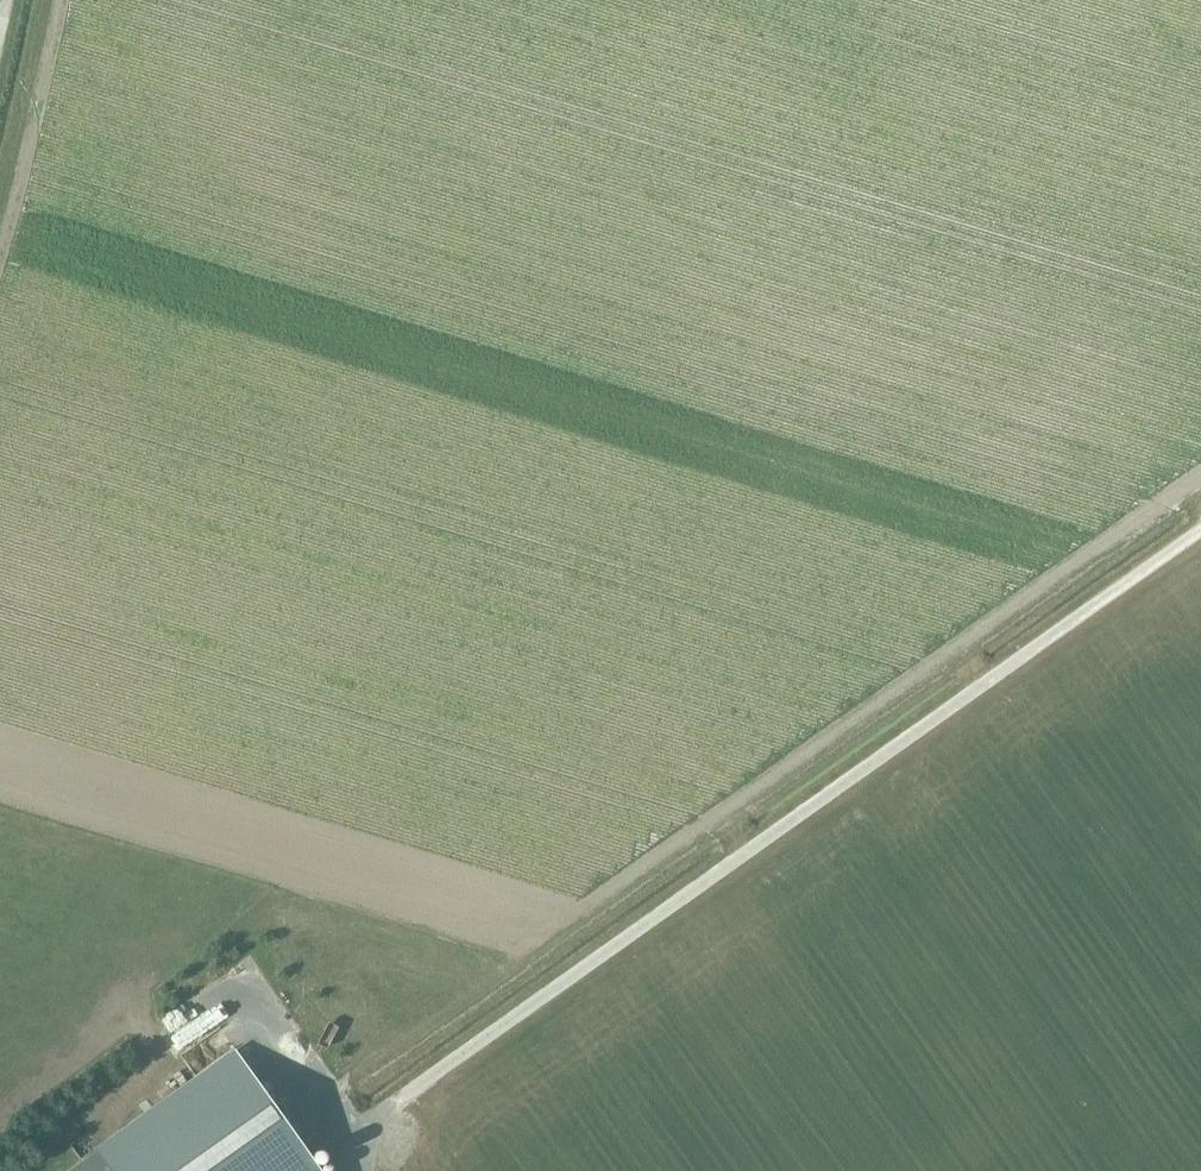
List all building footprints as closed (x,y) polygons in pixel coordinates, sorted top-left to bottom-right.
[(70,1170),(318,1170),(234,1054),(70,1170)]
